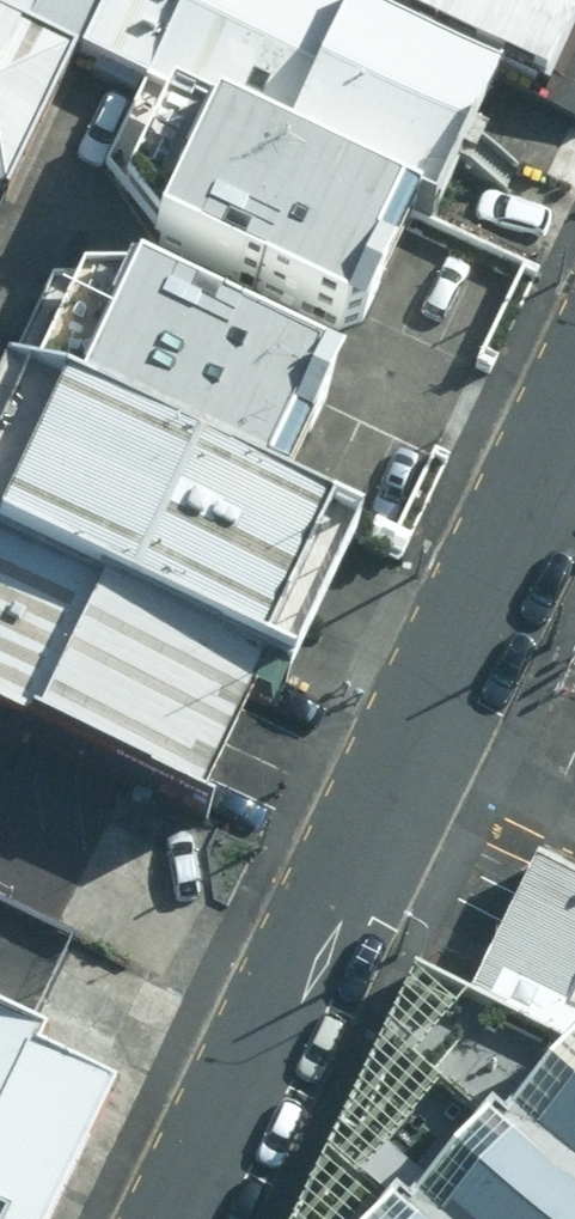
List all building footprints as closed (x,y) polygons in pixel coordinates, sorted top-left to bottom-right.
[(76,53),(100,5),(90,0),(0,0),(0,16),(76,53)] [(492,83),(322,0),(104,0),(79,53),(427,222),(492,83)] [(537,93),(574,10),(574,0),(344,0),(537,93)] [(70,58),(0,25),(0,203),(70,58)] [(348,339),(403,220),(141,91),(99,177),(148,242),(348,339)] [(271,506),(327,387),(125,289),(46,287),(7,373),(271,506)] [(0,373),(0,374),(0,553),(282,685),(344,546),(0,373)] [(0,556),(0,720),(194,810),(238,715),(261,725),(279,686),(0,556)] [(542,858),(537,870),(497,952),(476,994),(574,1042),(574,874),(542,858)] [(426,1001),(318,1218),(574,1218),(574,1074),(426,1001)] [(105,1100),(28,1059),(36,1040),(0,1021),(0,1218),(41,1218),(105,1100)]
